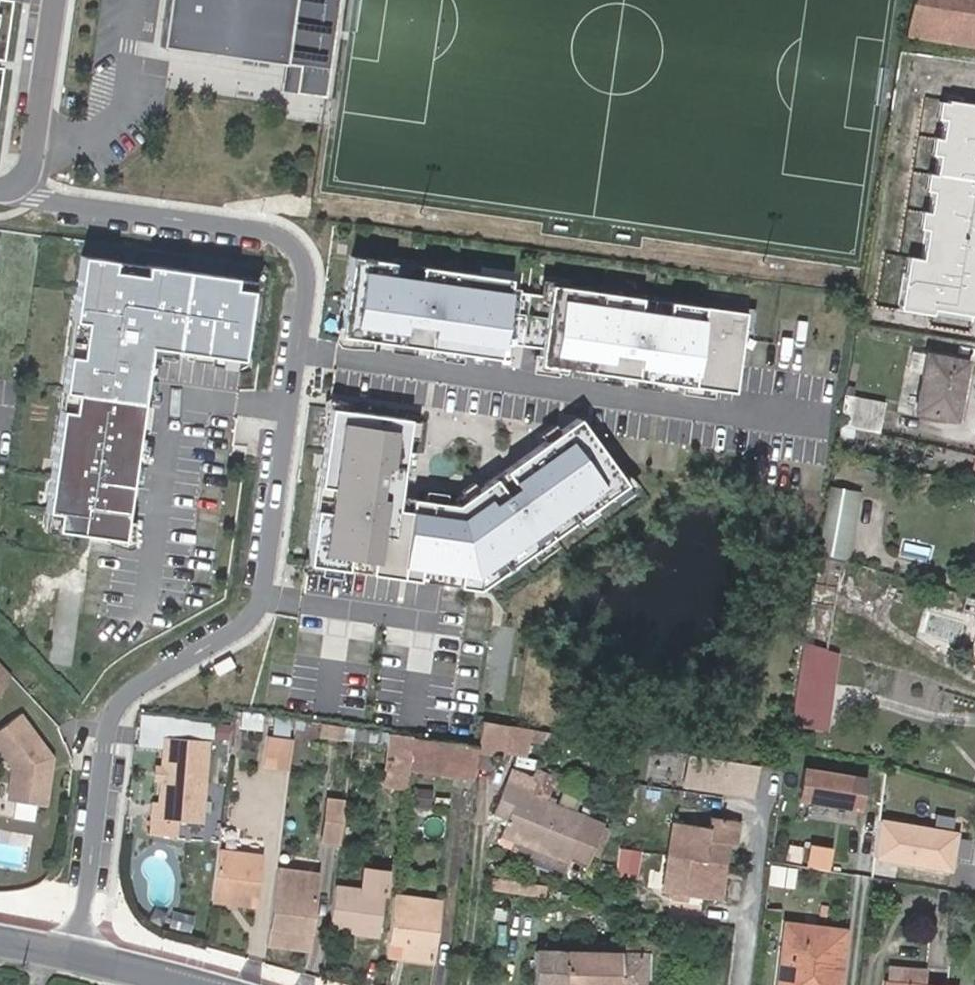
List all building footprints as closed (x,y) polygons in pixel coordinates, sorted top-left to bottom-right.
[(150,50),(284,69),(280,96),(314,101),(329,0),(157,0),(150,50)] [(906,33),(974,45),(974,0),(911,0),(906,33)] [(940,98),(917,257),(907,255),(899,310),(929,315),(930,308),(974,315),(974,103),(940,98)] [(510,279),(352,256),(340,335),(499,358),(501,342),(541,347),(539,363),(733,391),(745,312),(550,284),(549,295),(509,289),(510,279)] [(259,282),(88,258),(49,529),(128,541),(156,347),(248,361),(259,282)] [(923,375),(917,412),(957,420),(967,363),(911,351),(907,371),(923,375)] [(842,397),(838,424),(880,433),(885,406),(842,397)] [(409,419),(331,408),(308,564),(476,588),(624,483),(578,417),(455,504),(399,495),(409,419)] [(853,554),(859,489),(829,487),(824,552),(853,554)] [(965,600),(961,613),(974,618),(974,603),(965,600)] [(796,676),(828,681),(833,654),(827,652),(801,645),(796,676)] [(0,661),(0,690),(3,693),(18,680),(0,661)] [(822,710),(828,681),(796,676),(790,705),(822,710)] [(0,738),(0,741),(21,768),(17,801),(60,806),(65,759),(29,716),(0,738)] [(276,716),(273,738),(287,739),(290,718),(276,716)] [(481,720),(477,750),(501,754),(502,748),(506,724),(481,720)] [(506,724),(502,748),(524,752),(529,728),(506,724)] [(342,729),(324,726),(322,736),(340,739),(342,729)] [(391,735),(354,729),(353,741),(390,746),(391,735)] [(412,739),(413,736),(391,733),(391,735),(390,746),(385,783),(406,785),(411,749),(412,739)] [(288,770),(292,740),(287,739),(273,738),(266,737),(263,767),(288,770)] [(206,740),(166,739),(162,768),(158,768),(156,778),(161,779),(159,798),(155,800),(153,817),(152,833),(180,835),(181,820),(200,820),(206,740)] [(412,739),(411,749),(408,770),(474,779),(477,750),(412,739)] [(756,789),(760,766),(700,756),(697,779),(756,789)] [(530,779),(511,770),(491,816),(503,822),(497,835),(512,842),(505,857),(549,876),(556,861),(565,865),(569,859),(586,866),(602,827),(544,802),(555,779),(535,771),(530,779)] [(863,779),(805,770),(800,800),(859,810),(863,779)] [(345,804),(327,801),(322,842),(339,844),(345,804)] [(876,858),(958,869),(964,827),(882,816),(876,858)] [(664,893),(722,900),(730,844),(738,845),(742,821),(712,817),(710,827),(674,822),(664,893)] [(258,858),(218,853),(212,901),(251,906),(258,858)] [(361,888),(334,884),(329,928),(380,935),(386,892),(388,871),(364,868),(361,888)] [(315,875),(276,870),(266,945),(305,950),(315,875)] [(489,889),(492,890),(542,899),(545,887),(491,877),(489,889)] [(439,900),(393,894),(385,954),(431,958),(439,900)] [(845,931),(785,925),(778,984),(839,984),(845,931)] [(683,952),(684,941),(677,940),(675,951),(683,952)] [(651,956),(665,957),(666,945),(618,943),(618,954),(534,952),(533,984),(650,984),(651,956)] [(887,984),(924,984),(925,973),(889,968),(887,984)]
